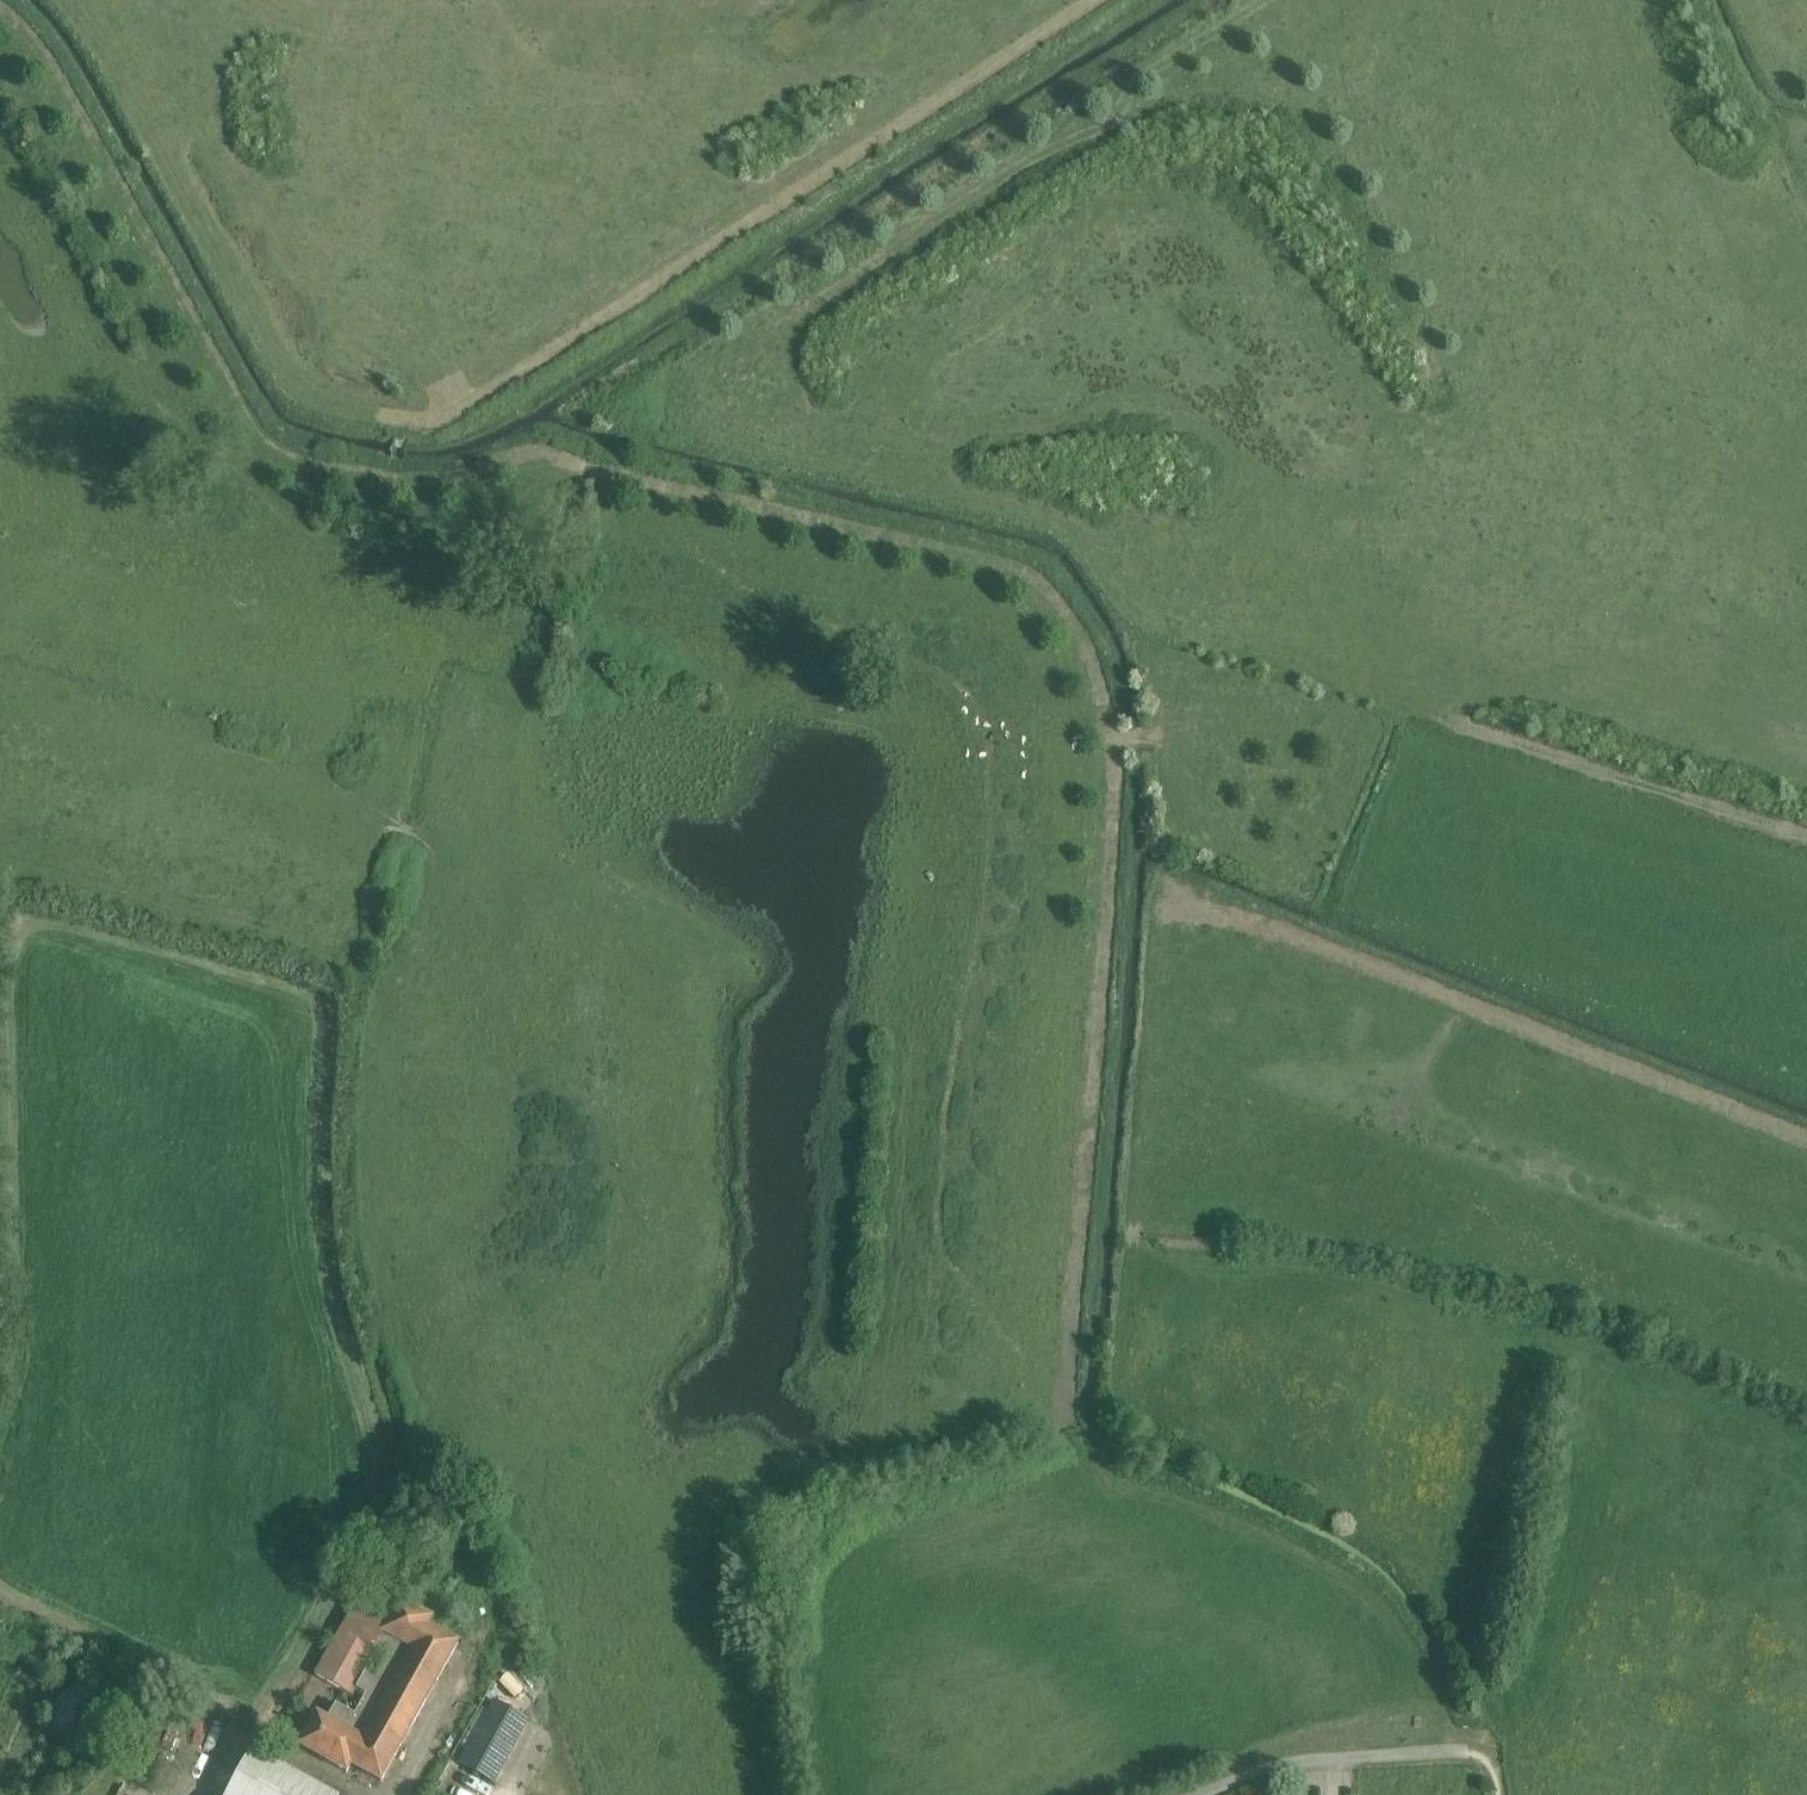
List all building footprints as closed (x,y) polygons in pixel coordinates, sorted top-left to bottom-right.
[(365,1695),(354,1716),(335,1705),(326,1720),(316,1715),(299,1747),(346,1773),(350,1766),(380,1783),(398,1751),(440,1676),(457,1644),(427,1627),(431,1620),(399,1602),(390,1618),(357,1599),(314,1676),(351,1696),(355,1689),(358,1691),(365,1695)] [(30,1654),(26,1664),(40,1671),(45,1661),(30,1654)] [(58,1659),(53,1670),(69,1677),(73,1667),(58,1659)] [(493,1701),(458,1764),(492,1783),(526,1719),(493,1701)] [(250,1752),(226,1794),(328,1794),(250,1752)]
